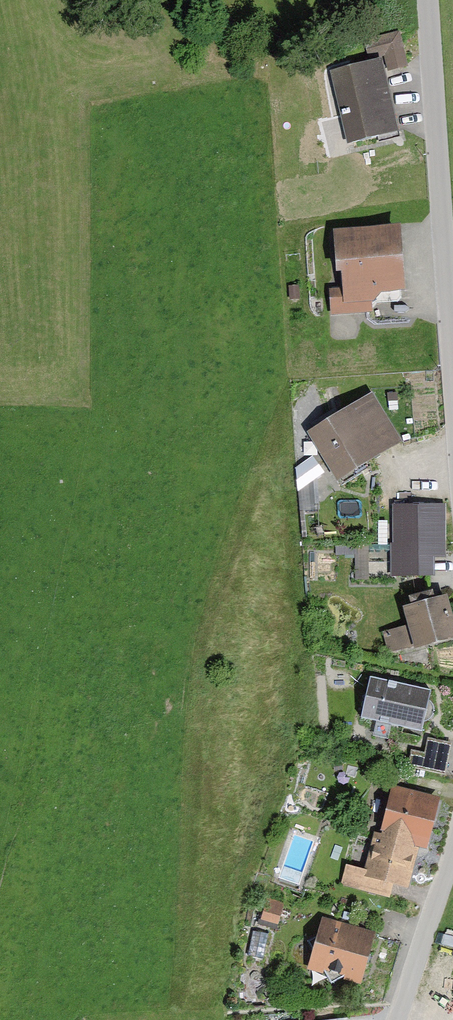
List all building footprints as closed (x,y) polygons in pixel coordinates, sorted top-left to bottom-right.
[(376,40),(381,63),(384,73),(409,67),(400,33),(376,40)] [(381,63),(332,74),(349,147),(399,136),(384,73),(381,63)] [(401,230),(335,234),(337,276),(343,275),(344,291),(331,292),(332,313),(371,311),(371,303),(377,303),(383,295),(404,294),(401,230)] [(299,286),(289,286),(290,301),(300,300),(299,286)] [(402,444),(372,396),(309,435),(338,483),(402,444)] [(313,457),(296,470),(298,494),(325,475),(313,457)] [(448,504),(395,505),(395,576),(432,576),(432,558),(448,558),(448,504)] [(369,546),(337,545),(337,556),(356,556),(356,581),(368,581),(369,546)] [(384,633),(390,655),(452,640),(452,622),(447,600),(404,610),(408,627),(384,633)] [(430,692),(371,679),(362,720),(421,734),(430,692)] [(452,744),(428,739),(425,754),(411,751),(407,769),(446,776),(452,744)] [(442,799),(393,786),(380,833),(375,831),(364,872),(395,881),(409,885),(419,849),(428,851),(442,799)] [(395,881),(364,872),(346,867),(341,885),(390,899),(395,881)] [(268,899),(261,920),(279,926),(285,904),(268,899)] [(377,934),(323,916),(317,939),(308,943),(313,951),(308,970),(325,975),(332,985),(343,981),(360,986),(377,934)] [(268,935),(254,932),(249,956),(263,959),(268,935)]
